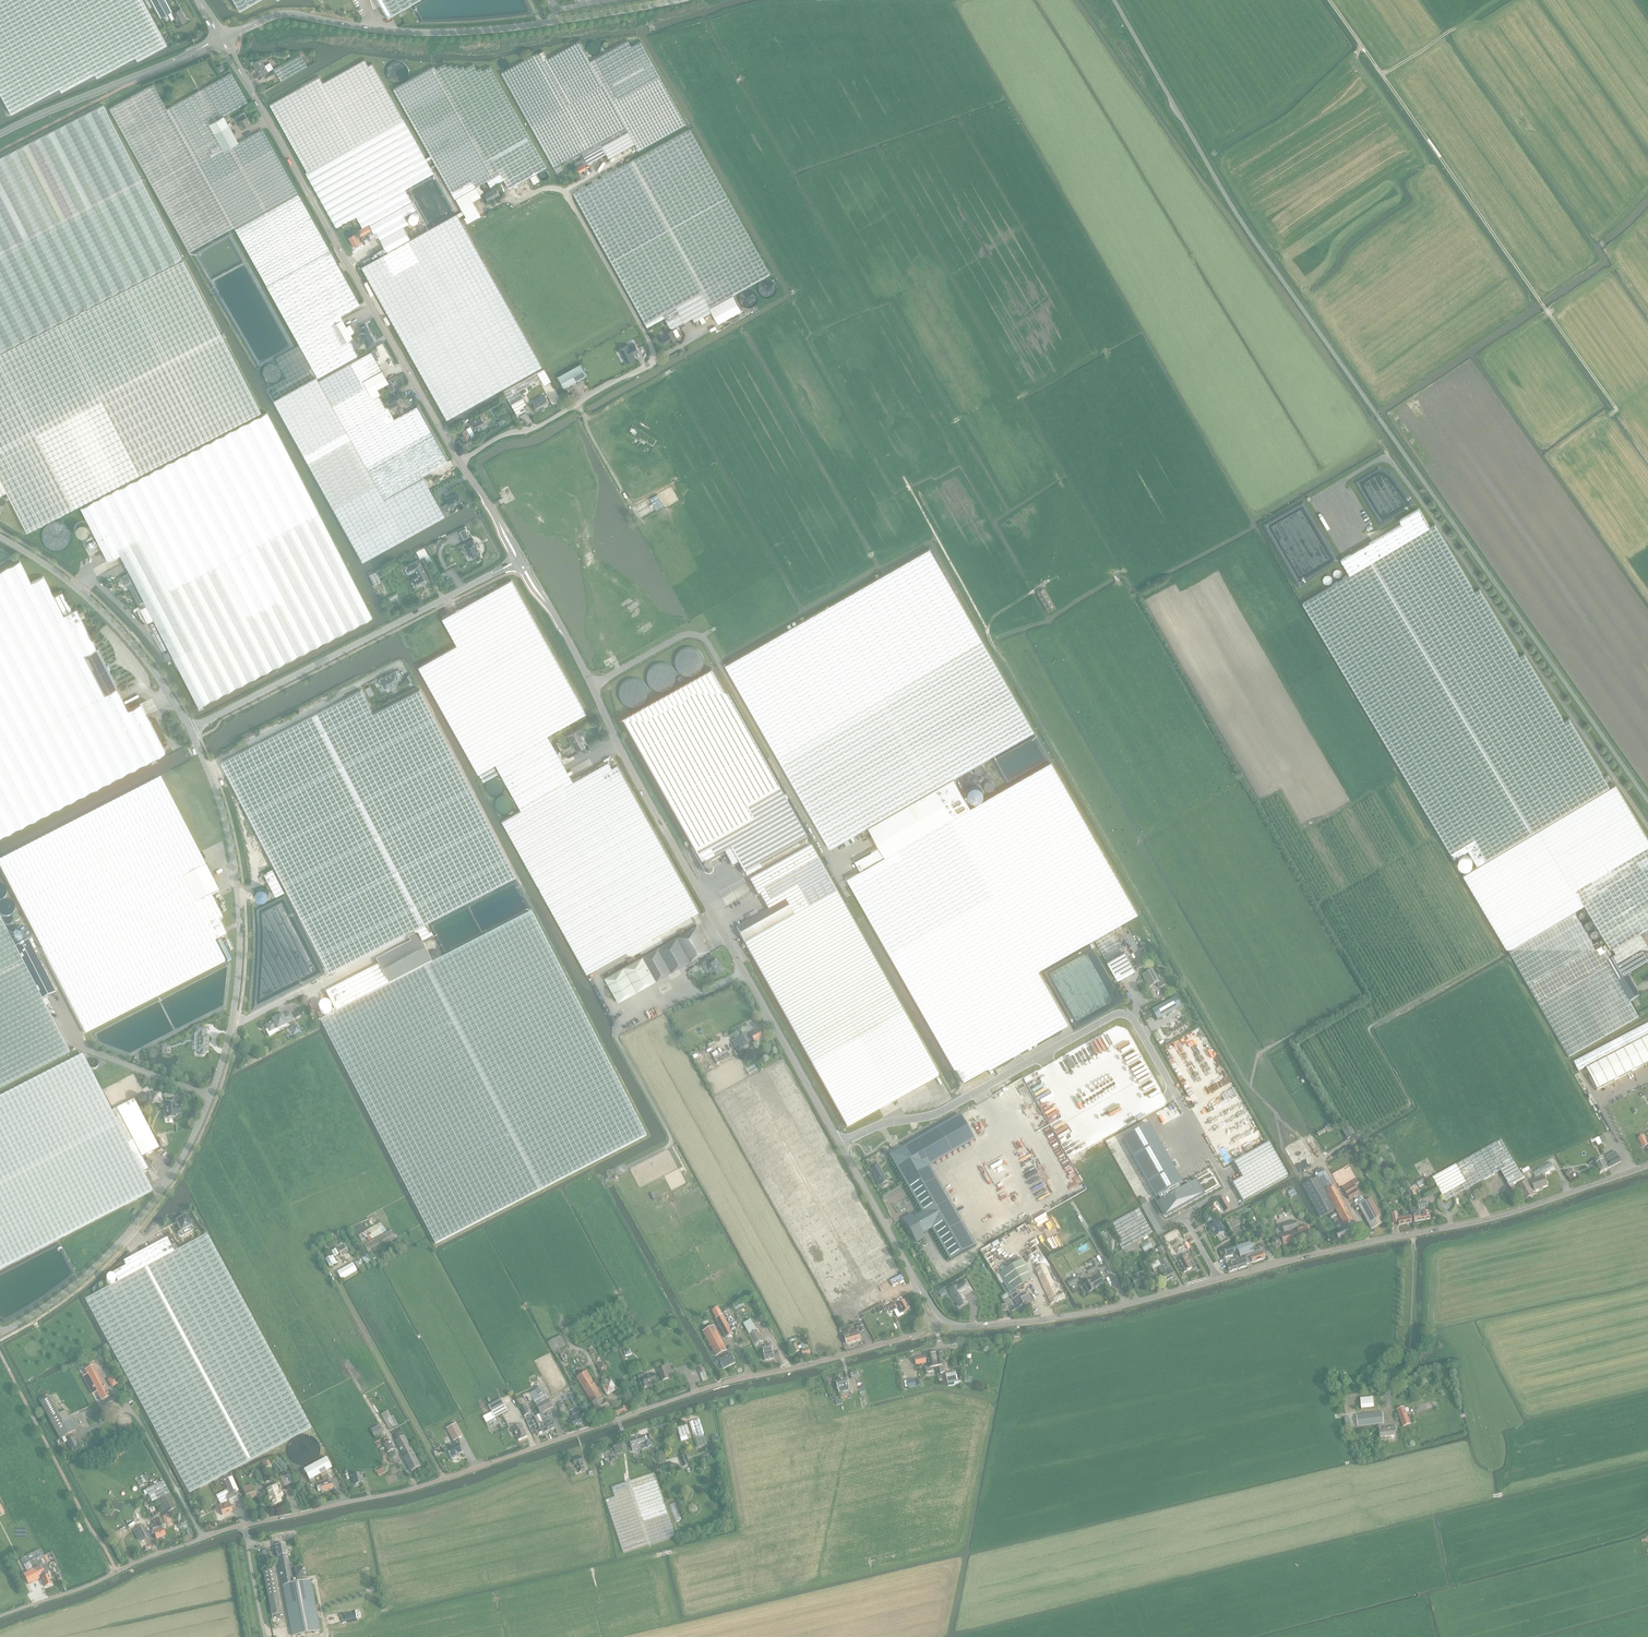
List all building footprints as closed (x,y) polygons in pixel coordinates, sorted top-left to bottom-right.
[(11,113),(59,87),(61,91),(95,73),(97,77),(135,56),(137,60),(167,44),(143,0),(0,0),(0,93),(11,113)] [(160,17),(171,11),(166,0),(151,0),(160,17)] [(239,11),(258,0),(233,0),(239,11)] [(387,17),(418,0),(377,0),(387,17)] [(178,24),(186,20),(180,9),(173,13),(178,24)] [(608,157),(635,143),(639,150),(686,123),(640,40),(631,45),(628,40),(589,61),(579,43),(577,42),(547,58),(543,51),(537,54),(537,53),(501,73),(504,79),(506,81),(555,169),(583,155),(584,157),(574,163),(576,166),(577,166),(579,171),(589,166),(587,163),(606,153),(608,157)] [(600,44),(599,43),(598,42),(597,42),(596,41),(595,41),(594,41),(593,41),(591,42),(590,42),(589,43),(589,44),(588,45),(587,46),(587,47),(587,48),(587,49),(587,51),(588,52),(589,53),(590,54),(591,54),(592,55),(593,55),(594,55),(595,55),(596,55),(597,55),(598,54),(599,53),(600,52),(601,51),(601,50),(601,49),(601,48),(601,46),(601,45),(600,44)] [(299,54),(283,63),(274,69),(270,62),(264,65),(260,59),(252,64),(255,68),(256,67),(260,75),(263,74),(265,77),(275,72),(280,81),(307,66),(299,54)] [(319,76),(270,104),(307,171),(305,172),(336,227),(356,216),(363,227),(369,224),(372,230),(374,232),(376,231),(388,252),(362,266),(447,419),(542,366),(456,213),(410,239),(403,226),(409,223),(404,215),(416,209),(405,189),(433,173),(372,63),(368,65),(365,59),(323,82),(319,76)] [(508,61),(508,60),(507,60),(506,59),(505,59),(504,59),(503,59),(502,59),(501,60),(500,61),(499,61),(499,62),(499,63),(499,64),(499,65),(499,66),(500,67),(501,68),(502,69),(503,69),(504,69),(505,69),(506,68),(507,68),(508,67),(509,66),(509,65),(509,64),(509,63),(508,62),(508,61)] [(407,66),(405,64),(404,63),(402,62),(401,61),(399,61),(397,61),(395,61),(393,62),(392,63),(390,64),(389,65),(388,67),(387,68),(387,70),(387,72),(387,74),(387,76),(388,77),(389,79),(390,80),(392,81),(394,82),(395,83),(397,83),(399,83),(401,82),(403,82),(404,81),(406,79),(407,78),(408,76),(408,75),(409,73),(409,71),(408,69),(408,67),(407,66)] [(479,184),(487,180),(500,173),(503,179),(508,188),(546,167),(490,67),(482,71),(481,68),(476,70),(473,64),(464,69),(463,66),(458,68),(457,65),(452,68),(451,65),(446,67),(445,64),(436,69),(434,66),(393,89),(455,198),(455,197),(464,213),(466,216),(464,217),(467,223),(481,215),(477,210),(472,201),(481,196),(480,194),(483,192),(479,184)] [(421,69),(421,67),(420,66),(418,65),(417,64),(416,64),(415,65),(413,65),(412,67),(412,68),(412,69),(412,70),(413,72),(414,73),(416,74),(418,73),(419,73),(420,72),(421,71),(421,69)] [(153,84),(109,108),(189,251),(233,227),(234,228),(298,195),(262,129),(238,142),(226,121),(224,117),(223,116),(247,102),(231,73),(221,78),(166,109),(153,84)] [(182,258),(103,104),(0,157),(0,351),(182,258)] [(249,124),(247,120),(249,119),(247,116),(247,117),(244,112),(235,117),(238,122),(239,121),(241,124),(240,124),(242,127),(243,128),(249,124)] [(573,193),(645,323),(647,327),(664,318),(669,327),(673,328),(692,318),(694,321),(695,321),(697,319),(712,311),(718,323),(741,310),(733,295),(770,274),(689,128),(573,193)] [(548,172),(548,171),(547,171),(546,170),(545,170),(544,170),(543,170),(542,170),(542,171),(541,171),(540,172),(540,173),(539,174),(539,175),(539,176),(540,176),(540,177),(540,178),(541,178),(542,179),(543,179),(544,180),(545,180),(546,179),(547,179),(548,178),(548,177),(549,177),(549,176),(549,175),(549,174),(549,173),(548,173),(548,172)] [(490,186),(503,179),(500,173),(487,180),(490,186)] [(530,178),(534,184),(535,183),(536,185),(538,184),(537,182),(540,181),(536,174),(530,178)] [(488,201),(500,195),(494,185),(490,187),(492,190),(484,194),(488,201)] [(298,195),(234,228),(266,285),(317,377),(357,355),(348,340),(352,338),(350,334),(354,332),(349,324),(346,326),(339,315),(359,304),(298,195)] [(363,227),(358,230),(359,231),(361,236),(372,230),(369,224),(363,227)] [(356,232),(348,237),(354,246),(361,241),(359,238),(362,236),(361,236),(359,231),(356,233),(356,232)] [(384,246),(370,254),(372,258),(386,250),(384,246)] [(183,260),(105,299),(54,325),(0,353),(0,494),(6,491),(27,532),(261,412),(183,260)] [(775,283),(774,281),(773,280),(771,279),(770,279),(768,279),(767,279),(765,279),(763,279),(762,280),(761,281),(760,282),(759,284),(758,285),(758,287),(757,288),(758,290),(758,291),(759,293),(760,294),(761,295),(762,296),(764,297),(765,298),(767,298),(768,298),(770,297),(772,297),(773,296),(774,295),(775,293),(776,292),(776,290),(777,289),(777,287),(776,286),(776,284),(775,283)] [(756,293),(755,291),(754,290),(752,289),(751,289),(749,289),(748,288),(746,289),(745,289),(743,290),(742,291),(741,292),(740,293),(739,295),(739,296),(739,298),(739,300),(739,301),(740,303),(741,304),(742,305),(743,306),(745,307),(746,307),(748,307),(750,307),(751,307),(753,306),(754,306),(755,304),(756,303),(757,302),(758,300),(758,299),(758,297),(758,295),(757,294),(756,293)] [(365,345),(373,340),(367,330),(368,329),(365,325),(361,328),(363,332),(359,334),(365,345)] [(664,344),(665,343),(666,343),(668,342),(677,337),(680,335),(676,328),(673,330),(673,329),(665,333),(666,335),(661,337),(664,344)] [(628,345),(619,350),(626,362),(635,358),(632,353),(634,352),(635,353),(638,351),(635,344),(629,347),(628,345)] [(273,401),(279,413),(280,414),(285,424),(287,427),(292,436),(297,446),(298,448),(304,457),(309,467),(314,477),(316,479),(321,488),(326,498),(331,507),(337,517),(339,521),(344,531),(350,540),(355,550),(358,555),(360,559),(362,562),(362,561),(366,559),(386,548),(403,539),(404,538),(416,532),(444,516),(421,476),(447,461),(416,405),(393,418),(386,406),(385,407),(384,407),(379,398),(378,395),(379,394),(380,394),(378,391),(377,388),(383,385),(388,382),(371,351),(318,381),(316,377),(313,378),(273,401)] [(281,368),(280,366),(278,365),(277,364),(275,364),(274,364),(272,363),(270,364),(269,364),(267,365),(266,366),(265,367),(264,369),(263,370),(263,372),(262,373),(263,375),(263,377),(264,378),(265,380),(266,381),(267,382),(269,383),(270,383),(272,383),(274,383),(275,383),(277,382),(278,381),(280,380),(281,379),(282,377),(282,376),(282,374),(282,372),(282,371),(281,369),(281,368)] [(586,375),(579,364),(558,376),(564,387),(586,375)] [(522,397),(543,386),(551,381),(544,369),(504,392),(510,404),(511,404),(518,416),(527,411),(523,405),(526,403),(522,397)] [(537,409),(549,402),(545,394),(532,401),(537,409)] [(393,401),(389,404),(393,410),(396,408),(398,413),(403,411),(401,406),(405,404),(400,397),(393,401)] [(140,608),(147,622),(153,618),(198,706),(372,616),(267,411),(80,507),(107,560),(120,554),(129,572),(123,575),(125,579),(123,581),(125,586),(128,584),(138,603),(143,600),(146,605),(140,608)] [(480,415),(470,420),(474,428),(484,422),(487,420),(483,413),(480,415)] [(459,433),(464,442),(466,445),(473,441),(466,429),(459,433)] [(451,506),(461,501),(457,493),(450,497),(450,496),(446,498),(451,506)] [(1303,603),(1455,858),(1469,850),(1477,865),(1610,787),(1569,719),(1564,722),(1524,654),(1520,657),(1480,589),(1475,592),(1435,524),(1430,527),(1419,508),(1400,520),(1402,523),(1341,560),(1350,575),(1303,603)] [(80,523),(79,523),(78,524),(77,524),(77,525),(76,526),(75,527),(75,529),(75,530),(75,531),(76,533),(77,534),(78,534),(78,535),(80,536),(81,536),(82,536),(83,536),(84,536),(84,535),(85,535),(86,534),(87,533),(87,532),(88,532),(88,531),(88,530),(88,529),(88,528),(88,527),(87,526),(87,525),(86,525),(86,524),(85,524),(84,523),(83,523),(82,523),(81,523),(80,523)] [(465,528),(460,531),(464,539),(469,536),(465,528)] [(466,543),(465,544),(467,548),(465,549),(467,554),(471,552),(473,556),(481,552),(479,548),(478,548),(479,547),(476,543),(473,539),(466,543)] [(86,544),(89,550),(97,546),(94,540),(86,544)] [(416,551),(420,558),(428,554),(424,547),(416,551)] [(846,878),(855,893),(963,1083),(1068,1024),(1038,971),(1137,914),(1051,762),(970,808),(953,778),(1034,732),(929,549),(725,665),(830,848),(868,827),(879,847),(854,861),(859,870),(884,856),(846,878)] [(414,569),(418,576),(411,580),(414,586),(429,579),(418,559),(404,566),(407,573),(414,569)] [(165,752),(140,703),(128,710),(117,688),(119,687),(119,686),(117,687),(108,670),(110,669),(108,664),(106,665),(97,648),(99,647),(96,648),(82,621),(80,617),(78,614),(76,609),(64,615),(43,576),(31,582),(20,560),(0,571),(0,836),(165,752)] [(382,568),(376,571),(379,576),(385,573),(382,568)] [(1342,572),(1341,571),(1341,570),(1340,570),(1339,570),(1338,570),(1337,570),(1336,570),(1335,570),(1335,571),(1334,571),(1333,572),(1333,573),(1333,574),(1333,575),(1333,576),(1333,577),(1334,578),(1335,578),(1335,579),(1336,579),(1337,579),(1338,580),(1339,580),(1339,579),(1340,579),(1341,579),(1342,578),(1342,577),(1343,577),(1343,576),(1343,575),(1343,574),(1343,573),(1342,572)] [(375,572),(369,575),(374,585),(380,581),(375,572)] [(1332,577),(1331,577),(1331,576),(1330,576),(1329,575),(1328,575),(1327,575),(1326,576),(1325,576),(1324,577),(1323,578),(1323,579),(1323,580),(1323,581),(1323,582),(1323,583),(1324,583),(1324,584),(1325,585),(1326,585),(1327,585),(1328,585),(1329,585),(1330,585),(1331,584),(1332,583),(1332,582),(1333,581),(1333,580),(1333,579),(1332,578),(1332,577)] [(457,645),(419,666),(479,773),(496,764),(521,810),(502,821),(587,973),(698,911),(699,911),(687,889),(672,863),(670,860),(617,764),(612,768),(608,761),(573,781),(565,786),(556,770),(564,765),(559,756),(561,755),(559,752),(557,753),(547,735),(586,714),(511,580),(442,618),(457,645)] [(1037,592),(1047,611),(1055,607),(1044,588),(1037,592)] [(168,651),(163,654),(166,661),(171,658),(168,651)] [(711,668),(620,719),(702,866),(731,850),(740,866),(739,866),(741,870),(742,869),(744,874),(807,839),(711,668)] [(397,671),(389,676),(389,675),(380,679),(380,680),(379,681),(382,686),(383,686),(385,689),(389,686),(390,688),(396,685),(395,684),(400,681),(400,680),(401,679),(397,671)] [(266,749),(273,761),(229,784),(330,971),(406,932),(414,928),(424,923),(442,914),(444,912),(516,875),(421,691),(337,734),(328,717),(266,749)] [(579,731),(568,737),(576,751),(585,746),(582,741),(581,739),(583,738),(579,731)] [(984,766),(983,766),(983,765),(982,765),(981,764),(980,764),(979,764),(978,764),(977,765),(976,765),(976,766),(975,767),(975,768),(974,768),(974,769),(974,770),(975,771),(975,772),(976,773),(977,774),(978,774),(979,774),(979,775),(980,775),(981,774),(982,774),(983,774),(984,773),(984,772),(985,771),(985,770),(985,769),(985,768),(984,767),(984,766)] [(978,778),(978,777),(977,777),(977,776),(976,776),(975,776),(974,776),(973,776),(972,777),(971,778),(971,779),(971,780),(971,781),(971,782),(972,782),(972,783),(973,783),(973,784),(974,784),(975,784),(976,784),(977,783),(978,783),(978,782),(979,782),(979,781),(979,780),(979,779),(979,778),(978,778)] [(0,861),(0,867),(85,1033),(225,961),(215,941),(227,935),(219,920),(223,918),(211,896),(219,892),(212,878),(214,877),(208,865),(206,866),(161,778),(0,861)] [(994,783),(993,782),(992,782),(992,781),(991,781),(990,781),(989,781),(988,781),(987,781),(987,782),(986,782),(985,783),(984,784),(984,785),(984,786),(984,787),(984,788),(985,789),(986,790),(987,791),(988,791),(989,791),(990,791),(991,791),(992,791),(993,790),(994,789),(994,788),(995,787),(995,786),(995,785),(994,785),(994,784),(994,783)] [(1616,956),(1610,960),(1601,945),(1595,949),(1575,912),(1568,916),(1507,951),(1570,1058),(1638,1016),(1630,1002),(1640,996),(1629,976),(1625,979),(1624,978),(1647,964),(1641,952),(1647,948),(1647,944),(1641,932),(1647,928),(1647,839),(1616,784),(1463,875),(1508,950),(1585,905),(1616,956)] [(982,789),(981,788),(980,787),(979,786),(977,785),(976,785),(975,785),(973,785),(972,786),(971,786),(970,787),(969,788),(968,789),(967,791),(967,792),(967,793),(967,795),(967,796),(968,797),(969,798),(970,799),(971,800),(972,801),(973,801),(975,801),(976,801),(978,801),(979,800),(980,800),(981,799),(982,798),(983,796),(983,795),(983,794),(983,792),(983,791),(982,790),(982,789)] [(769,910),(736,928),(742,939),(753,957),(790,1024),(847,1126),(938,1075),(883,976),(819,860),(811,846),(750,880),(759,896),(760,894),(769,910)] [(1472,857),(1471,856),(1470,855),(1469,855),(1468,854),(1466,854),(1465,854),(1464,854),(1463,855),(1462,855),(1461,856),(1460,857),(1459,858),(1459,859),(1458,860),(1458,861),(1458,863),(1459,864),(1459,865),(1460,866),(1461,867),(1462,868),(1463,868),(1464,869),(1465,869),(1467,869),(1468,868),(1469,868),(1470,867),(1471,866),(1472,865),(1472,864),(1473,863),(1473,862),(1473,861),(1473,859),(1472,858),(1472,857)] [(273,867),(264,872),(276,896),(285,891),(273,867)] [(268,889),(267,888),(266,887),(265,886),(264,886),(263,886),(262,886),(261,886),(260,886),(259,887),(258,887),(257,888),(257,889),(256,890),(256,891),(256,892),(256,893),(256,894),(257,895),(257,896),(258,897),(259,898),(260,898),(261,899),(262,899),(263,899),(264,898),(265,898),(266,897),(267,897),(268,896),(268,895),(269,894),(269,893),(269,892),(269,891),(268,889)] [(413,1200),(436,1244),(646,1136),(531,912),(433,963),(418,934),(409,938),(411,943),(377,961),(379,965),(326,992),(336,1012),(321,1020),(413,1200)] [(1588,914),(1588,913),(1587,913),(1586,912),(1585,912),(1584,912),(1583,912),(1582,912),(1581,912),(1580,913),(1580,914),(1579,914),(1579,915),(1579,916),(1579,917),(1579,918),(1579,919),(1580,920),(1581,921),(1582,922),(1583,922),(1584,922),(1585,922),(1586,922),(1587,921),(1588,920),(1589,919),(1589,918),(1589,917),(1589,916),(1589,915),(1588,914)] [(15,947),(0,917),(0,1088),(69,1052),(42,1000),(56,993),(33,949),(29,940),(15,947)] [(1594,924),(1594,923),(1593,922),(1592,922),(1591,922),(1590,921),(1589,921),(1588,922),(1587,922),(1586,923),(1585,924),(1585,925),(1585,926),(1585,927),(1585,928),(1585,929),(1586,930),(1586,931),(1587,931),(1588,932),(1589,932),(1590,932),(1591,932),(1592,932),(1592,931),(1593,931),(1594,930),(1595,929),(1595,928),(1595,927),(1595,926),(1595,925),(1595,924),(1594,924)] [(697,925),(643,955),(604,977),(618,1002),(656,979),(699,955),(705,952),(710,949),(697,925)] [(19,930),(25,940),(31,937),(25,927),(19,930)] [(1112,929),(1095,939),(1117,979),(1135,969),(1134,968),(1133,966),(1114,932),(1113,931),(1112,929)] [(1600,933),(1599,932),(1598,931),(1597,931),(1596,931),(1595,931),(1594,931),(1593,932),(1592,932),(1592,933),(1591,934),(1591,935),(1590,936),(1591,937),(1591,938),(1591,939),(1592,940),(1593,941),(1594,941),(1595,941),(1596,941),(1597,941),(1598,941),(1599,940),(1600,940),(1600,939),(1601,938),(1601,937),(1601,936),(1601,935),(1600,934),(1600,933)] [(700,957),(702,962),(703,964),(702,965),(705,970),(705,969),(707,972),(711,970),(713,974),(721,969),(717,962),(718,962),(715,958),(709,961),(708,959),(709,958),(707,953),(706,954),(705,952),(699,955),(700,957)] [(1158,981),(1152,970),(1143,975),(1150,986),(1156,983),(1159,988),(1165,984),(1162,979),(1158,981)] [(1176,997),(1152,1011),(1157,1020),(1181,1007),(1176,997)] [(331,1006),(331,1005),(330,1004),(329,1004),(328,1004),(327,1003),(326,1003),(325,1003),(324,1004),(323,1004),(322,1005),(321,1006),(320,1007),(320,1008),(320,1009),(320,1010),(320,1011),(320,1012),(321,1013),(321,1014),(322,1014),(323,1015),(324,1016),(325,1016),(326,1016),(327,1016),(328,1016),(329,1015),(330,1015),(331,1014),(331,1013),(332,1012),(332,1011),(332,1010),(332,1009),(332,1008),(332,1007),(331,1006)] [(273,1021),(266,1025),(268,1029),(266,1030),(269,1036),(279,1032),(278,1029),(287,1024),(286,1023),(293,1019),(290,1013),(283,1016),(282,1015),(272,1020),(273,1021)] [(1579,1072),(1647,1035),(1647,1023),(1574,1062),(1579,1072)] [(297,1025),(291,1028),(294,1034),(296,1038),(302,1035),(300,1031),(297,1025)] [(198,1051),(200,1051),(200,1053),(200,1054),(201,1055),(202,1055),(203,1055),(204,1055),(205,1054),(205,1053),(205,1052),(208,1052),(209,1036),(206,1036),(206,1034),(206,1029),(195,1028),(195,1034),(199,1034),(199,1036),(198,1036),(198,1051)] [(739,1038),(735,1040),(734,1041),(733,1042),(737,1050),(744,1047),(749,1044),(750,1047),(752,1047),(753,1047),(755,1046),(755,1045),(755,1044),(755,1042),(763,1037),(759,1031),(751,1036),(751,1037),(748,1038),(745,1032),(738,1036),(739,1038)] [(1586,1069),(1597,1090),(1647,1063),(1647,1037),(1586,1069)] [(717,1064),(729,1057),(727,1053),(719,1057),(718,1055),(714,1058),(717,1064)] [(0,1097),(0,1269),(58,1239),(151,1191),(152,1191),(143,1173),(148,1171),(142,1157),(156,1150),(157,1152),(160,1151),(161,1150),(161,1149),(161,1148),(152,1130),(150,1131),(134,1100),(112,1111),(83,1055),(0,1097)] [(758,1070),(754,1064),(746,1069),(749,1075),(758,1070)] [(1301,1081),(1303,1084),(1304,1083),(1306,1087),(1310,1084),(1306,1078),(1301,1081)] [(152,1092),(152,1102),(162,1101),(161,1092),(152,1092)] [(175,1104),(166,1104),(166,1105),(167,1118),(176,1117),(175,1114),(180,1114),(180,1107),(175,1107),(175,1104)] [(959,1116),(888,1155),(906,1185),(922,1212),(913,1217),(911,1213),(903,1218),(917,1243),(926,1239),(923,1235),(932,1230),(950,1261),(975,1245),(973,1241),(972,1239),(971,1239),(969,1236),(970,1235),(969,1234),(968,1234),(966,1230),(965,1228),(963,1224),(962,1222),(960,1219),(960,1218),(959,1216),(958,1217),(956,1213),(957,1213),(955,1211),(953,1207),(946,1194),(945,1194),(943,1190),(944,1190),(942,1188),(940,1185),(940,1184),(939,1182),(939,1183),(937,1179),(936,1177),(933,1173),(934,1173),(933,1172),(930,1167),(975,1143),(959,1116)] [(1348,1121),(1340,1126),(1345,1135),(1347,1139),(1356,1134),(1348,1121)] [(1149,1124),(1123,1138),(1156,1198),(1158,1197),(1160,1201),(1158,1202),(1166,1216),(1177,1209),(1176,1208),(1180,1205),(1181,1207),(1218,1186),(1210,1173),(1188,1185),(1186,1181),(1182,1183),(1174,1169),(1178,1167),(1175,1161),(1171,1163),(1149,1124)] [(1639,1138),(1640,1140),(1643,1147),(1647,1145),(1647,1143),(1645,1137),(1644,1135),(1639,1138)] [(1481,1150),(1456,1165),(1469,1188),(1501,1171),(1511,1188),(1516,1185),(1525,1200),(1534,1195),(1525,1180),(1524,1177),(1522,1178),(1501,1139),(1481,1150)] [(1242,1177),(1232,1183),(1243,1202),(1285,1178),(1287,1176),(1285,1171),(1272,1148),(1268,1142),(1234,1162),(1242,1177)] [(1600,1173),(1605,1170),(1607,1170),(1607,1169),(1612,1166),(1613,1167),(1621,1162),(1619,1157),(1616,1152),(1607,1156),(1608,1158),(1599,1162),(1597,1164),(1595,1161),(1590,1163),(1594,1170),(1598,1168),(1600,1173)] [(1551,1163),(1534,1173),(1536,1176),(1534,1177),(1535,1180),(1532,1181),(1535,1191),(1542,1188),(1548,1186),(1545,1177),(1546,1176),(1545,1172),(1553,1167),(1551,1163)] [(881,1185),(882,1184),(883,1186),(884,1187),(887,1185),(887,1184),(886,1182),(887,1181),(878,1165),(871,1170),(876,1179),(877,1179),(881,1185)] [(1451,1167),(1433,1178),(1446,1201),(1465,1191),(1469,1188),(1456,1165),(1451,1167)] [(1318,1177),(1302,1185),(1320,1217),(1335,1209),(1346,1229),(1336,1234),(1338,1239),(1349,1234),(1360,1229),(1358,1223),(1355,1224),(1334,1184),(1333,1185),(1325,1190),(1318,1177)] [(1355,1185),(1359,1183),(1357,1179),(1342,1187),(1349,1199),(1359,1193),(1355,1185)] [(1290,1197),(1296,1194),(1293,1188),(1287,1191),(1290,1197)] [(1224,1197),(1218,1201),(1224,1212),(1231,1209),(1224,1197)] [(1370,1230),(1384,1223),(1371,1198),(1358,1205),(1370,1230)] [(1129,1214),(1111,1224),(1122,1242),(1119,1244),(1123,1250),(1152,1233),(1139,1209),(1129,1214)] [(1428,1212),(1423,1212),(1423,1209),(1419,1210),(1421,1221),(1429,1219),(1428,1212)] [(1414,1222),(1421,1221),(1419,1210),(1411,1211),(1411,1215),(1412,1220),(1413,1221),(1414,1221),(1414,1222)] [(1411,1221),(1412,1220),(1411,1215),(1398,1217),(1397,1212),(1391,1213),(1393,1223),(1399,1222),(1399,1225),(1411,1223),(1411,1221)] [(182,1231),(191,1226),(186,1216),(176,1221),(182,1231)] [(1215,1236),(1224,1231),(1219,1223),(1220,1223),(1217,1219),(1215,1220),(1215,1219),(1209,1223),(1210,1225),(1209,1226),(1215,1236)] [(1284,1232),(1285,1232),(1298,1228),(1296,1220),(1281,1225),(1284,1232)] [(381,1222),(360,1234),(362,1237),(363,1236),(364,1239),(367,1238),(369,1241),(386,1230),(381,1222)] [(1283,1244),(1285,1244),(1310,1235),(1307,1226),(1280,1235),(1283,1244)] [(1176,1238),(1182,1236),(1178,1229),(1167,1235),(1169,1239),(1175,1236),(1176,1238)] [(364,1245),(369,1254),(398,1237),(397,1234),(395,1235),(392,1230),(364,1245)] [(118,1282),(85,1300),(190,1494),(311,1428),(206,1235),(174,1252),(167,1238),(123,1262),(126,1266),(113,1273),(118,1282)] [(172,1235),(167,1237),(171,1244),(176,1241),(172,1235)] [(1280,1238),(1274,1239),(1273,1239),(1271,1244),(1271,1245),(1276,1249),(1277,1249),(1281,1245),(1282,1245),(1280,1240),(1280,1238)] [(1148,1241),(1140,1245),(1142,1249),(1144,1252),(1152,1247),(1150,1244),(1148,1241)] [(1262,1249),(1253,1252),(1250,1242),(1236,1247),(1237,1249),(1238,1251),(1240,1257),(1245,1255),(1248,1264),(1252,1262),(1252,1263),(1265,1258),(1264,1255),(1265,1255),(1263,1249),(1262,1249)] [(345,1245),(338,1249),(341,1255),(348,1251),(345,1245)] [(1157,1249),(1155,1250),(1156,1254),(1159,1252),(1161,1255),(1166,1252),(1162,1246),(1157,1249)] [(1236,1246),(1225,1250),(1226,1255),(1238,1251),(1237,1249),(1236,1247),(1236,1246)] [(380,1258),(375,1251),(369,1254),(374,1262),(380,1258)] [(1186,1257),(1184,1253),(1176,1258),(1178,1261),(1177,1261),(1179,1265),(1177,1266),(1179,1269),(1181,1268),(1184,1273),(1192,1268),(1189,1262),(1190,1262),(1188,1259),(1187,1256),(1186,1257)] [(330,1267),(337,1263),(334,1257),(333,1256),(326,1260),(330,1267)] [(1162,1258),(1158,1260),(1166,1275),(1167,1275),(1170,1280),(1175,1277),(1171,1271),(1172,1271),(1171,1269),(1170,1269),(1170,1267),(1168,1268),(1162,1258)] [(1244,1258),(1236,1261),(1238,1269),(1247,1266),(1244,1258)] [(1033,1278),(1022,1259),(998,1274),(1009,1292),(1033,1278)] [(1166,1281),(1170,1280),(1167,1275),(1166,1275),(1158,1260),(1150,1264),(1153,1269),(1158,1267),(1164,1278),(1165,1281),(1166,1281)] [(1229,1272),(1238,1269),(1236,1261),(1231,1262),(1232,1265),(1227,1266),(1229,1272)] [(341,1279),(354,1272),(359,1270),(354,1262),(350,1265),(337,1272),(341,1279)] [(1050,1304),(1064,1298),(1062,1294),(1061,1294),(1060,1291),(1057,1293),(1056,1290),(1057,1289),(1058,1288),(1056,1285),(1054,1286),(1045,1264),(1035,1269),(1050,1304)] [(1087,1271),(1088,1274),(1097,1269),(1095,1266),(1087,1271)] [(1142,1278),(1147,1276),(1145,1271),(1135,1275),(1136,1279),(1132,1280),(1134,1288),(1139,1287),(1139,1286),(1144,1284),(1142,1278)] [(106,1279),(106,1280),(106,1281),(107,1282),(107,1283),(108,1284),(109,1284),(110,1285),(111,1285),(112,1285),(113,1284),(114,1284),(114,1283),(115,1283),(115,1282),(115,1281),(116,1281),(115,1280),(115,1279),(115,1278),(114,1277),(114,1276),(113,1276),(112,1276),(111,1276),(110,1276),(109,1276),(108,1277),(107,1277),(107,1278),(107,1279),(106,1279)] [(1076,1276),(1067,1281),(1070,1286),(1074,1283),(1079,1281),(1078,1280),(1076,1276)] [(1095,1288),(1102,1284),(1098,1277),(1091,1281),(1090,1280),(1083,1284),(1088,1293),(1095,1289),(1095,1288)] [(953,1291),(950,1292),(955,1301),(956,1301),(959,1306),(966,1301),(962,1295),(965,1293),(965,1294),(971,1290),(965,1282),(960,1285),(960,1286),(956,1288),(955,1289),(955,1288),(953,1289),(953,1290),(953,1291)] [(1029,1304),(1033,1302),(1028,1294),(1020,1298),(1018,1295),(1016,1292),(1010,1295),(1012,1299),(1013,1299),(1018,1307),(1023,1304),(1024,1306),(1028,1303),(1029,1304)] [(906,1306),(904,1301),(895,1306),(893,1303),(886,1307),(890,1312),(896,1309),(899,1314),(902,1312),(903,1313),(904,1312),(904,1313),(906,1311),(905,1311),(909,1309),(907,1305),(906,1306)] [(743,1302),(734,1307),(736,1310),(745,1305),(743,1302)] [(716,1319),(726,1338),(733,1334),(723,1315),(722,1315),(718,1308),(712,1311),(716,1319)] [(751,1320),(743,1324),(749,1334),(751,1333),(752,1333),(756,1330),(751,1320)] [(860,1340),(858,1333),(860,1332),(864,1331),(862,1324),(856,1326),(857,1330),(848,1332),(851,1342),(860,1340)] [(716,1356),(726,1351),(713,1326),(703,1332),(716,1356)] [(752,1333),(751,1333),(753,1338),(751,1339),(754,1344),(756,1343),(762,1340),(757,1330),(752,1333)] [(793,1345),(791,1346),(794,1353),(800,1350),(799,1349),(801,1348),(802,1351),(803,1356),(810,1354),(809,1349),(808,1349),(807,1345),(805,1345),(804,1344),(803,1345),(803,1344),(800,1344),(801,1345),(797,1346),(796,1344),(793,1345)] [(771,1346),(763,1347),(764,1352),(763,1352),(765,1360),(774,1359),(771,1348),(771,1346)] [(729,1352),(726,1354),(718,1358),(719,1359),(720,1360),(719,1360),(719,1361),(720,1360),(721,1363),(724,1369),(735,1362),(732,1357),(730,1354),(731,1354),(730,1354),(729,1352)] [(939,1352),(933,1354),(936,1366),(938,1366),(940,1373),(945,1372),(943,1365),(942,1365),(939,1352)] [(933,1367),(936,1366),(933,1354),(927,1355),(929,1366),(925,1367),(926,1373),(934,1371),(933,1367)] [(916,1365),(926,1363),(925,1357),(914,1359),(916,1365)] [(607,1370),(604,1364),(603,1364),(602,1362),(596,1366),(601,1374),(607,1371),(607,1370)] [(118,1403),(115,1397),(111,1399),(108,1392),(94,1366),(85,1370),(87,1374),(83,1377),(89,1388),(92,1394),(96,1392),(98,1396),(101,1401),(102,1400),(104,1404),(100,1406),(103,1411),(118,1403)] [(665,1368),(659,1371),(662,1381),(669,1379),(665,1368)] [(703,1368),(699,1370),(703,1381),(707,1379),(703,1368)] [(851,1380),(861,1377),(859,1370),(849,1373),(851,1380)] [(594,1417),(610,1406),(606,1401),(605,1402),(587,1372),(576,1378),(595,1408),(590,1412),(594,1417)] [(956,1372),(945,1374),(948,1386),(961,1385),(960,1380),(957,1381),(956,1372)] [(641,1375),(638,1376),(640,1384),(643,1383),(645,1387),(650,1385),(650,1384),(657,1382),(654,1373),(648,1376),(647,1373),(641,1375)] [(839,1393),(850,1390),(846,1379),(836,1382),(837,1386),(836,1387),(836,1388),(838,1389),(839,1393)] [(915,1379),(904,1381),(906,1388),(908,1387),(909,1389),(917,1388),(915,1379)] [(532,1401),(529,1393),(523,1395),(524,1398),(527,1397),(530,1402),(532,1401)] [(533,1400),(541,1413),(553,1407),(549,1399),(545,1393),(533,1400)] [(1361,1409),(1374,1408),(1373,1397),(1360,1398),(1361,1409)] [(60,1439),(62,1437),(64,1442),(67,1441),(71,1449),(77,1446),(73,1438),(71,1439),(68,1434),(76,1430),(66,1411),(59,1415),(50,1398),(40,1403),(60,1439)] [(492,1412),(483,1417),(489,1429),(498,1424),(495,1418),(500,1416),(502,1414),(508,1411),(501,1399),(488,1406),(492,1412)] [(525,1405),(520,1408),(524,1416),(529,1413),(525,1405)] [(626,1405),(614,1410),(616,1416),(628,1412),(626,1405)] [(1397,1410),(1401,1420),(1408,1418),(1406,1413),(1408,1412),(1408,1411),(1409,1410),(1408,1409),(1407,1408),(1406,1408),(1404,1409),(1404,1407),(1397,1410)] [(389,1430),(396,1426),(388,1410),(381,1414),(389,1430)] [(581,1417),(580,1414),(578,1410),(572,1413),(573,1416),(570,1418),(571,1421),(574,1427),(583,1423),(581,1417)] [(1383,1412),(1357,1415),(1358,1426),(1379,1424),(1384,1423),(1383,1412)] [(539,1414),(537,1416),(537,1417),(544,1433),(550,1431),(547,1425),(544,1426),(541,1419),(539,1414)] [(537,1417),(531,1419),(536,1430),(538,1436),(544,1433),(537,1417)] [(542,1419),(541,1419),(544,1426),(547,1425),(550,1431),(551,1430),(552,1430),(555,1429),(555,1428),(554,1425),(555,1425),(554,1421),(553,1421),(550,1422),(549,1420),(546,1421),(545,1417),(542,1419)] [(1410,1424),(1408,1418),(1401,1420),(1403,1426),(1410,1424)] [(697,1447),(708,1444),(700,1419),(689,1422),(697,1447)] [(457,1424),(447,1429),(455,1445),(447,1449),(449,1453),(452,1459),(453,1458),(454,1458),(455,1458),(455,1457),(457,1456),(456,1455),(463,1452),(459,1444),(460,1443),(458,1439),(463,1436),(457,1424)] [(518,1440),(527,1437),(522,1424),(513,1427),(518,1440)] [(680,1437),(690,1434),(687,1424),(677,1428),(680,1437)] [(375,1438),(384,1433),(379,1425),(371,1429),(375,1438)] [(1395,1427),(1379,1429),(1380,1438),(1381,1438),(1381,1441),(1390,1440),(1390,1437),(1396,1436),(1396,1435),(1400,1434),(1399,1429),(1396,1429),(1395,1427)] [(395,1441),(404,1457),(414,1452),(405,1436),(395,1441)] [(644,1436),(639,1438),(641,1443),(638,1444),(639,1449),(642,1448),(642,1449),(647,1447),(648,1448),(653,1446),(651,1440),(646,1442),(644,1436)] [(633,1451),(639,1449),(638,1444),(641,1443),(639,1438),(630,1440),(633,1451)] [(387,1453),(394,1449),(390,1441),(383,1444),(387,1453)] [(614,1452),(623,1449),(621,1444),(613,1446),(614,1452)] [(598,1460),(604,1458),(602,1449),(595,1451),(598,1460)] [(421,1466),(414,1452),(404,1457),(403,1458),(411,1472),(421,1466)] [(390,1454),(389,1461),(390,1462),(396,1465),(397,1464),(400,1460),(400,1458),(398,1454),(397,1453),(390,1454)] [(686,1455),(679,1458),(682,1467),(689,1465),(686,1455)] [(285,1472),(289,1467),(278,1456),(274,1460),(285,1472)] [(585,1471),(583,1464),(584,1464),(581,1456),(572,1459),(575,1467),(576,1466),(579,1473),(585,1471)] [(326,1480),(330,1479),(326,1472),(333,1468),(327,1457),(304,1470),(310,1481),(320,1475),(323,1481),(319,1481),(320,1486),(317,1487),(318,1492),(321,1491),(322,1491),(333,1488),(331,1483),(327,1484),(326,1480)] [(379,1476),(388,1471),(385,1466),(376,1471),(379,1476)] [(355,1485),(362,1483),(359,1473),(352,1475),(355,1485)] [(625,1554),(676,1536),(654,1473),(612,1488),(616,1497),(606,1501),(625,1554)] [(281,1477),(284,1487),(294,1484),(290,1474),(281,1477)] [(228,1490),(216,1495),(221,1505),(219,1505),(220,1508),(222,1515),(233,1512),(230,1505),(239,1501),(235,1493),(238,1492),(232,1477),(224,1481),(228,1490)] [(162,1481),(146,1490),(152,1502),(161,1497),(168,1512),(176,1508),(162,1481)] [(247,1499),(256,1496),(252,1484),(243,1487),(247,1499)] [(267,1490),(269,1495),(268,1497),(267,1498),(268,1499),(268,1500),(269,1501),(270,1501),(272,1500),(274,1505),(281,1502),(280,1497),(281,1497),(282,1496),(282,1495),(282,1494),(282,1493),(281,1492),(279,1492),(278,1493),(277,1491),(278,1489),(277,1486),(267,1490)] [(170,1514),(163,1516),(167,1528),(173,1525),(170,1514)] [(143,1525),(137,1528),(142,1538),(140,1539),(142,1541),(149,1537),(143,1525)] [(162,1525),(153,1528),(156,1539),(165,1535),(163,1528),(162,1525)] [(275,1547),(274,1548),(274,1550),(276,1550),(282,1585),(283,1585),(293,1636),(319,1631),(316,1612),(309,1580),(293,1583),(285,1544),(275,1546),(275,1547)] [(48,1564),(48,1563),(50,1562),(47,1556),(45,1557),(41,1549),(21,1559),(27,1572),(24,1574),(29,1584),(41,1578),(42,1583),(44,1583),(45,1586),(52,1584),(49,1575),(48,1575),(47,1572),(44,1573),(42,1567),(48,1564)] [(304,1567),(303,1567),(294,1568),(296,1579),(306,1577),(304,1567)] [(272,1615),(281,1613),(273,1570),(263,1572),(272,1615)]
